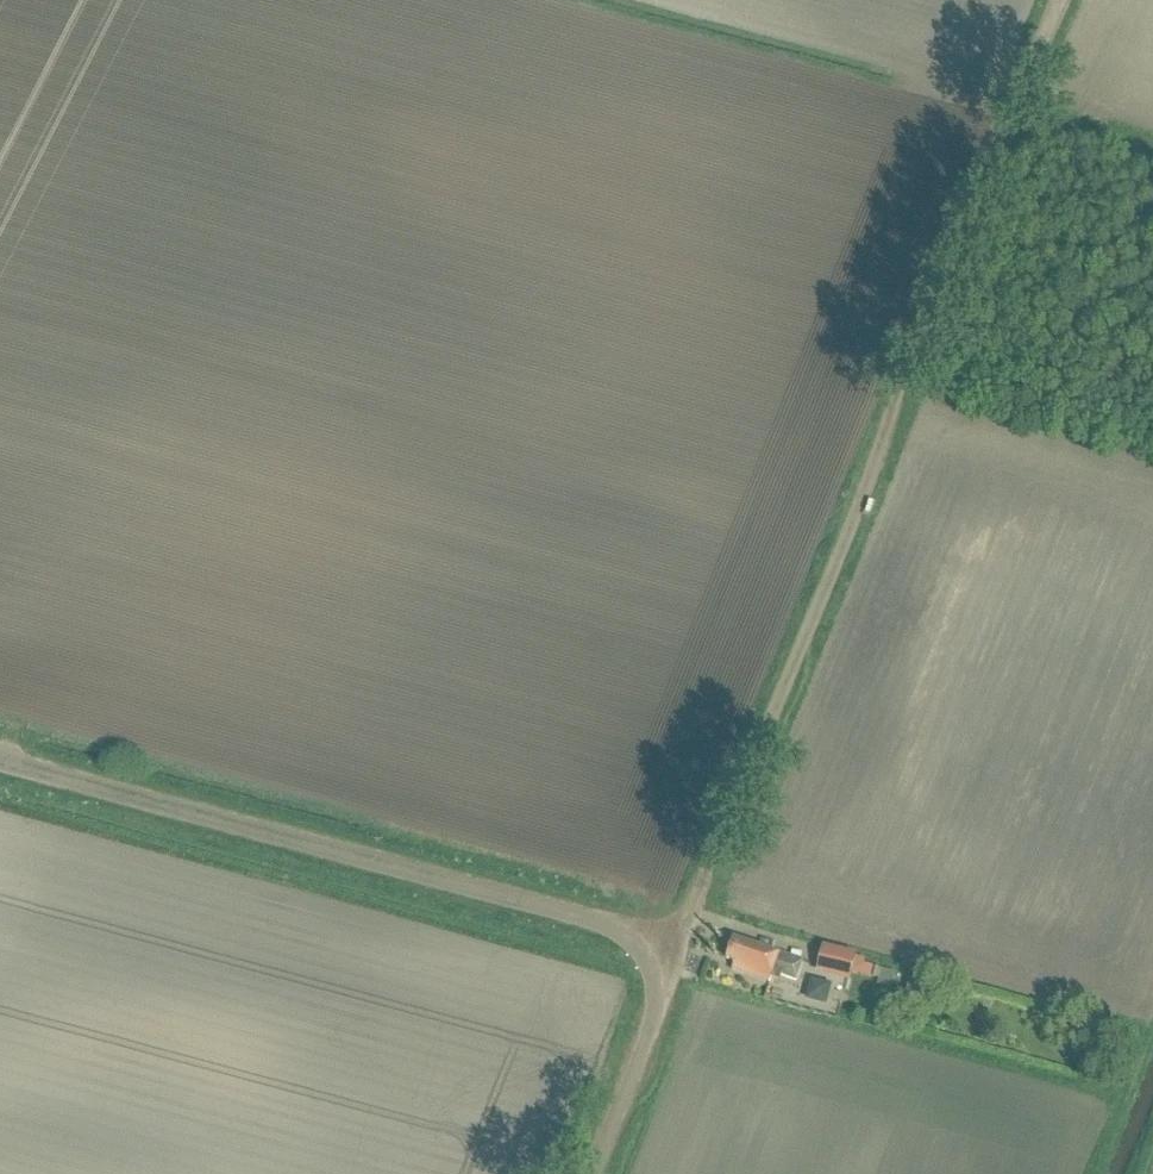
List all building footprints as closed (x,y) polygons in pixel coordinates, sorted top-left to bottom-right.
[(732,971),(769,984),(773,974),(796,982),(802,963),(778,954),(778,955),(734,940),(727,961),(734,963),(732,971)] [(819,971),(818,973),(849,981),(849,978),(855,959),(855,957),(824,949),(824,950),(819,971)]
